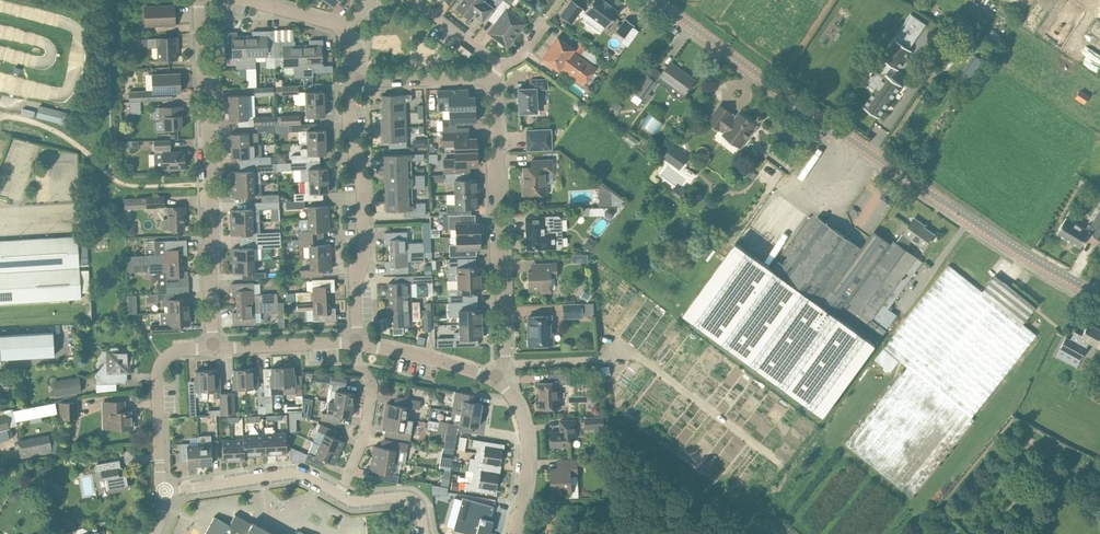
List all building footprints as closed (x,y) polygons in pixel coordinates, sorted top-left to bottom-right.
[(456,8),(470,18),(473,14),(483,21),(493,8),(483,1),(483,0),(461,0),(456,8)] [(525,23),(507,9),(510,5),(504,0),(502,0),(488,19),(495,24),(488,32),(497,39),(498,43),(501,45),(506,45),(507,46),(525,23)] [(540,12),(546,4),(540,0),(538,0),(535,3),(532,0),(524,0),(528,3),(533,7),(534,6),(540,12)] [(604,0),(592,0),(585,10),(582,8),(583,7),(573,0),(571,0),(560,15),(571,23),(578,13),(587,19),(586,20),(600,30),(604,25),(606,27),(618,10),(610,4),(606,0),(605,0),(604,0)] [(175,24),(174,5),(144,6),(145,25),(175,24)] [(911,14),(893,39),(896,41),(883,59),(898,70),(911,51),(909,49),(926,24),(911,14)] [(625,18),(616,31),(624,37),(621,41),(627,46),(638,31),(632,27),(634,25),(625,18)] [(252,35),(245,35),(246,68),(246,87),(256,87),(255,57),(266,57),(266,56),(274,56),(273,41),(273,40),(265,41),(265,30),(252,31),(252,35)] [(246,68),(245,35),(237,35),(237,31),(224,32),(225,58),(235,58),(236,68),(246,68)] [(178,50),(178,37),(147,38),(147,47),(157,47),(158,60),(177,59),(176,50),(178,50)] [(583,83),(594,67),(572,51),(574,48),(557,37),(542,58),(558,69),(560,67),(583,83)] [(304,85),(312,85),(312,77),(313,77),(313,66),(324,65),(323,39),(310,39),(310,44),(302,44),(303,77),(304,85)] [(274,56),(274,67),(293,66),(294,77),(303,77),(302,44),(295,44),(295,40),(273,41),(274,56)] [(579,40),(573,48),(581,54),(587,46),(579,40)] [(461,44),(457,49),(468,57),(472,52),(461,44)] [(1082,44),(1079,51),(1068,46),(1065,55),(1099,71),(1099,53),(1082,44)] [(964,74),(974,80),(986,59),(976,53),(964,74)] [(603,60),(599,66),(608,72),(612,67),(603,60)] [(671,62),(660,76),(684,94),(695,80),(671,62)] [(875,89),(863,106),(879,117),(889,102),(902,85),(886,73),(882,71),(871,86),(875,89)] [(129,102),(140,101),(146,101),(160,100),(160,93),(180,92),(179,73),(152,74),(152,90),(129,91),(130,101),(129,101),(129,102)] [(647,74),(634,92),(644,100),(649,93),(657,82),(648,75),(647,74)] [(536,101),(535,88),(547,88),(546,79),(531,79),(531,88),(518,88),(519,98),(517,98),(518,104),(519,103),(519,112),(529,111),(529,113),(539,113),(538,101),(536,101)] [(273,86),(254,87),(255,96),(274,95),(273,86)] [(298,86),(281,86),(282,94),(299,94),(298,86)] [(449,110),(475,109),(474,96),(468,96),(467,88),(437,90),(438,102),(449,102),(449,110)] [(325,93),(323,93),(323,90),(305,91),(305,104),(324,103),(324,100),(326,100),(326,99),(326,94),(325,93)] [(1082,91),(1077,98),(1084,103),(1089,96),(1082,91)] [(228,108),(247,107),(246,94),(228,95),(228,108)] [(382,110),(405,110),(405,101),(411,101),(411,94),(382,95),(382,110)] [(140,101),(129,102),(130,111),(136,111),(136,106),(140,106),(140,101)] [(615,101),(609,110),(617,115),(623,106),(615,101)] [(324,103),(305,104),(306,116),(324,116),(324,103)] [(736,116),(721,104),(708,122),(720,131),(724,134),(723,134),(740,147),(750,134),(752,135),(757,128),(755,127),(756,125),(739,112),(736,116)] [(37,116),(64,123),(65,123),(67,124),(67,126),(73,128),(77,110),(71,108),(70,113),(67,113),(67,111),(39,105),(37,116)] [(165,132),(165,129),(182,128),(181,106),(158,107),(159,118),(155,119),(153,121),(153,130),(156,132),(165,132)] [(657,106),(651,114),(658,119),(664,111),(657,106)] [(247,107),(228,108),(228,109),(227,109),(225,110),(226,116),(227,117),(229,117),(229,120),(248,119),(247,107)] [(475,109),(449,110),(449,119),(443,119),(443,131),(461,131),(461,123),(475,123),(475,109)] [(382,110),(383,126),(406,125),(405,110),(382,110)] [(289,124),(300,123),(300,114),(280,115),(280,116),(275,116),(275,124),(289,124)] [(275,116),(275,115),(253,116),(254,126),(257,126),(275,125),(275,124),(275,116)] [(258,132),(258,133),(276,132),(275,125),(257,126),(257,132),(258,132)] [(406,147),(406,141),(406,125),(383,126),(383,141),(389,141),(390,147),(388,147),(389,148),(390,148),(406,147)] [(307,135),(299,135),(300,143),(307,142),(326,142),(325,129),(306,130),(307,135)] [(527,150),(551,149),(550,129),(526,130),(527,150)] [(461,131),(443,131),(443,146),(454,145),(454,152),(476,151),(476,149),(478,149),(478,143),(476,143),(476,137),(469,138),(469,130),(461,131)] [(259,145),(258,133),(258,132),(257,132),(230,133),(230,136),(228,136),(227,138),(227,144),(228,145),(230,145),(230,146),(259,145)] [(185,154),(183,154),(183,152),(170,152),(170,148),(170,140),(154,140),(155,153),(162,153),(163,168),(184,168),(184,167),(186,167),(188,165),(188,156),(185,154)] [(302,155),(319,154),(326,154),(326,142),(307,142),(307,148),(300,148),(301,155),(291,155),(292,162),(285,162),(285,163),(302,162),(302,155)] [(259,145),(230,146),(230,147),(228,147),(227,149),(227,154),(229,156),(231,156),(231,159),(252,158),(252,157),(261,156),(261,144),(259,145)] [(675,153),(670,149),(663,158),(669,162),(673,156),(683,164),(688,157),(678,149),(675,153)] [(476,151),(454,152),(455,159),(444,159),(444,173),(445,173),(469,172),(470,172),(469,165),(477,165),(476,159),(478,159),(478,153),(476,153),(476,151)] [(385,182),(424,181),(424,174),(407,175),(406,161),(424,160),(423,153),(384,154),(384,167),(376,167),(376,170),(384,170),(385,182)] [(252,157),(252,158),(253,164),(273,163),(277,163),(276,156),(261,156),(252,157)] [(530,197),(531,194),(546,194),(546,183),(553,182),(552,159),(531,160),(531,167),(523,167),(523,184),(522,185),(522,195),(524,195),(525,197),(530,197)] [(327,167),(320,167),(302,168),(302,162),(285,163),(286,170),(299,170),(299,172),(300,172),(301,181),(305,181),(327,180),(327,167)] [(260,171),(274,171),(273,163),(253,164),(253,170),(231,171),(232,174),(230,174),(228,176),(229,182),(230,183),(232,183),(232,184),(261,183),(260,171)] [(455,194),(478,193),(477,179),(470,179),(469,172),(445,173),(446,184),(455,184),(455,194)] [(305,181),(305,193),(328,192),(327,180),(305,181)] [(424,181),(385,182),(385,194),(377,195),(377,198),(385,198),(386,210),(403,210),(403,216),(425,215),(425,202),(408,203),(407,188),(424,188),(424,181)] [(233,196),(254,196),(261,195),(261,202),(255,202),(279,201),(279,194),(261,195),(261,183),(232,184),(232,185),(230,185),(229,187),(229,192),(230,194),(232,194),(233,196)] [(624,201),(610,191),(611,205),(624,205),(624,201)] [(304,200),(304,193),(294,193),(294,200),(286,201),(304,200)] [(478,193),(455,194),(455,204),(447,204),(447,215),(465,214),(471,214),(470,208),(478,207),(478,193)] [(168,213),(168,218),(163,219),(160,221),(160,227),(163,229),(184,228),(183,216),(185,216),(185,207),(168,207),(165,206),(164,195),(146,196),(146,208),(157,207),(157,211),(165,213),(168,213)] [(304,200),(286,201),(286,209),(305,208),(304,200)] [(279,201),(255,202),(255,209),(230,210),(230,223),(252,222),(252,221),(259,221),(259,209),(275,208),(275,220),(280,220),(279,201)] [(307,219),(329,218),(328,205),(307,206),(307,219)] [(1086,228),(1066,217),(1057,233),(1080,247),(1089,232),(1099,239),(1099,209),(1090,225),(1088,224),(1086,228)] [(456,237),(479,236),(479,222),(465,223),(465,214),(447,215),(448,215),(448,229),(456,229),(456,237)] [(527,249),(556,248),(560,248),(562,246),(561,218),(558,216),(525,217),(527,249)] [(862,248),(817,216),(776,272),(769,267),(769,266),(739,244),(738,245),(736,243),(684,314),(823,415),(875,344),(835,315),(838,309),(879,339),(886,329),(897,314),(888,308),(923,261),(906,249),(897,243),(894,241),(891,244),(874,231),(862,248)] [(299,239),(316,238),(316,231),(329,230),(329,218),(307,219),(300,219),(300,230),(298,230),(299,239)] [(897,243),(906,249),(913,239),(925,248),(934,235),(920,224),(921,223),(914,218),(903,232),(904,233),(897,243)] [(259,221),(252,222),(230,223),(231,235),(256,234),(256,241),(280,239),(280,232),(259,233),(259,221)] [(126,224),(127,236),(135,235),(135,224),(126,224)] [(424,251),(431,251),(424,251),(423,242),(407,243),(406,231),(384,232),(385,245),(389,244),(389,253),(424,251)] [(79,267),(78,264),(88,264),(86,242),(77,242),(77,236),(0,240),(0,272),(79,267)] [(479,236),(456,237),(456,244),(449,244),(449,256),(466,256),(466,249),(479,249),(479,236)] [(589,237),(582,245),(590,251),(597,243),(589,237)] [(309,257),(331,256),(330,244),(316,244),(316,238),(299,239),(299,246),(309,246),(309,257)] [(148,264),(183,263),(183,254),(187,254),(186,239),(164,240),(154,241),(154,254),(127,256),(127,265),(136,265),(147,264),(148,264)] [(280,239),(256,241),(257,248),(281,247),(280,239)] [(232,261),(253,260),(253,247),(231,248),(232,261)] [(424,251),(389,253),(390,261),(385,261),(386,273),(408,273),(408,261),(424,260),(424,257),(431,257),(431,251),(424,251)] [(331,256),(309,257),(310,270),(300,270),(300,277),(322,276),(322,269),(331,269),(331,256)] [(457,280),(481,280),(480,266),(466,267),(465,258),(448,259),(449,273),(457,272),(457,280)] [(253,260),(232,261),(233,273),(253,272),(253,279),(266,278),(266,272),(254,272),(253,260)] [(148,264),(149,273),(166,272),(167,293),(174,292),(189,292),(188,270),(183,271),(183,263),(148,264)] [(550,292),(550,276),(556,276),(556,263),(531,264),(531,271),(528,271),(528,289),(540,289),(540,292),(550,292)] [(982,291),(949,265),(884,347),(908,367),(846,444),(912,497),(974,420),(971,417),(1037,335),(1023,323),(1036,307),(995,274),(982,291)] [(0,272),(0,303),(80,298),(79,267),(0,272)] [(425,275),(412,275),(412,283),(432,282),(432,275),(425,275)] [(296,301),(330,300),(330,291),(334,291),(334,278),(311,279),(312,291),(295,292),(296,301)] [(481,280),(457,280),(458,288),(449,288),(450,302),(448,302),(448,303),(467,302),(467,293),(481,292),(481,280)] [(236,304),(277,302),(277,293),(254,294),(253,282),(231,283),(231,296),(236,296),(236,304)] [(389,297),(411,297),(410,282),(388,283),(389,297)] [(591,295),(584,290),(580,296),(587,301),(591,295)] [(168,306),(168,312),(189,311),(189,298),(174,299),(174,292),(167,293),(146,294),(147,303),(158,302),(158,300),(161,300),(161,304),(163,306),(168,306)] [(389,312),(419,310),(419,301),(411,301),(411,297),(389,297),(389,312)] [(330,300),(296,301),(296,310),(313,309),(313,321),(336,320),(335,307),(331,307),(330,300)] [(277,302),(236,304),(236,312),(232,312),(233,325),(255,324),(255,312),(278,311),(277,302)] [(467,302),(448,303),(449,317),(459,316),(459,324),(482,323),(482,309),(466,309),(465,302),(467,302)] [(582,304),(582,303),(562,303),(563,318),(582,318),(582,316),(593,316),(593,303),(582,304)] [(419,310),(389,312),(390,326),(392,326),(392,334),(402,333),(402,325),(412,325),(412,320),(420,319),(419,310)] [(424,331),(430,331),(431,331),(431,310),(423,310),(424,331)] [(168,312),(159,312),(160,324),(150,324),(150,333),(180,332),(180,324),(190,323),(189,311),(168,312)] [(552,344),(551,315),(529,316),(529,334),(528,334),(528,345),(552,344)] [(482,323),(459,324),(459,331),(454,332),(454,346),(468,345),(468,338),(483,337),(482,323)] [(1082,359),(1088,347),(1084,346),(1087,340),(1097,346),(1099,341),(1099,329),(1089,323),(1082,335),(1075,331),(1071,339),(1066,337),(1060,347),(1065,350),(1062,357),(1072,363),(1076,356),(1082,359)] [(54,355),(52,332),(0,335),(0,358),(54,355)] [(118,350),(118,349),(117,347),(111,347),(109,349),(109,350),(106,350),(107,360),(96,373),(96,393),(116,390),(116,372),(129,372),(128,350),(118,350)] [(890,372),(899,362),(883,349),(875,360),(890,372)] [(283,394),(282,366),(280,366),(279,364),(273,364),(272,367),(271,367),(271,374),(270,374),(270,382),(264,382),(264,396),(271,395),(271,394),(283,394)] [(295,380),(295,373),(293,373),(293,366),(292,366),(290,364),(285,364),(283,366),(282,366),(283,394),(295,393),(295,395),(302,395),(302,380),(295,380)] [(601,375),(610,374),(610,366),(601,367),(601,375)] [(255,375),(255,367),(244,368),(245,388),(257,387),(258,396),(264,396),(264,382),(257,382),(257,375),(255,375)] [(245,388),(244,368),(233,369),(233,376),(232,376),(232,389),(245,388)] [(227,414),(226,392),(220,393),(219,377),(217,377),(217,369),(206,370),(207,390),(213,390),(214,398),(220,397),(220,415),(227,414)] [(207,390),(206,370),(195,370),(196,378),(194,378),(194,381),(188,381),(189,409),(196,408),(195,397),(207,397),(207,390)] [(549,382),(539,382),(540,408),(560,408),(559,384),(570,383),(570,372),(548,373),(549,382)] [(331,376),(327,401),(329,401),(352,405),(354,393),(345,391),(347,378),(331,376)] [(81,392),(79,377),(71,378),(71,377),(68,378),(68,379),(52,381),(55,396),(61,395),(62,399),(77,396),(77,393),(81,392)] [(452,410),(480,415),(482,403),(475,401),(476,394),(455,391),(452,410)] [(440,393),(433,392),(431,403),(438,404),(442,403),(443,397),(440,393)] [(384,415),(413,420),(406,419),(408,407),(419,408),(421,400),(406,398),(404,406),(387,403),(384,415)] [(78,401),(59,402),(59,418),(78,418),(78,401)] [(102,428),(108,428),(131,427),(130,411),(124,411),(124,401),(101,402),(102,428)] [(352,405),(329,401),(327,412),(322,412),(320,419),(340,423),(341,415),(350,417),(352,405)] [(57,413),(55,403),(34,407),(36,417),(57,413)] [(34,407),(13,411),(15,421),(36,417),(34,407)] [(478,427),(480,415),(452,410),(451,416),(446,415),(445,421),(439,420),(439,422),(429,420),(428,429),(456,433),(457,430),(471,433),(472,426),(478,427)] [(9,429),(5,413),(0,415),(0,431),(9,429)] [(413,420),(384,415),(382,427),(396,430),(395,437),(410,440),(411,432),(413,420)] [(605,435),(604,416),(585,417),(586,429),(594,429),(595,436),(605,435)] [(576,436),(575,419),(560,420),(560,431),(550,431),(551,447),(571,446),(571,436),(576,436)] [(314,442),(339,453),(344,441),(332,436),(334,430),(320,424),(317,430),(319,431),(314,442)] [(274,433),(276,454),(286,453),(285,432),(274,433)] [(264,433),(254,434),(255,455),(265,454),(264,433)] [(274,433),(264,433),(265,454),(276,454),(274,433)] [(49,434),(17,441),(21,458),(52,451),(49,434)] [(243,439),(233,439),(234,460),(244,460),(243,434),(243,439)] [(254,434),(243,434),(244,460),(245,460),(244,455),(255,455),(254,434)] [(198,445),(198,437),(189,437),(190,443),(179,443),(180,462),(187,462),(187,465),(200,464),(199,445),(198,445)] [(223,461),(234,460),(233,439),(222,440),(223,461)] [(476,452),(501,456),(502,448),(501,448),(502,443),(473,439),(472,445),(477,446),(476,452)] [(199,445),(200,464),(212,464),(211,460),(218,459),(217,440),(210,440),(211,445),(199,445)] [(72,447),(67,441),(61,446),(66,452),(72,447)] [(334,464),(339,453),(314,442),(312,441),(305,459),(319,465),(322,459),(334,464)] [(372,458),(398,462),(400,450),(407,451),(408,443),(393,441),(392,448),(374,445),(372,458)] [(445,470),(451,471),(451,469),(452,462),(454,451),(445,449),(442,470),(443,470),(445,470)] [(470,457),(469,464),(498,468),(498,464),(499,465),(501,456),(476,452),(475,458),(470,457)] [(398,462),(372,458),(370,470),(383,472),(382,480),(397,482),(398,474),(391,473),(393,461),(398,462)] [(571,485),(571,476),(577,476),(577,459),(558,460),(558,468),(552,468),(553,493),(565,492),(565,497),(579,497),(578,484),(571,485)] [(98,471),(101,471),(102,479),(105,478),(107,492),(128,488),(125,474),(119,475),(117,468),(120,467),(119,460),(96,464),(98,471)] [(452,462),(451,469),(460,470),(461,463),(452,462)] [(473,471),(472,477),(497,481),(498,473),(497,472),(498,468),(469,464),(468,470),(473,471)] [(50,475),(49,468),(41,470),(43,477),(50,475)] [(451,471),(445,470),(443,470),(440,485),(448,486),(451,471)] [(495,489),(497,481),(472,477),(471,483),(466,482),(465,489),(493,493),(494,489),(495,489)] [(452,481),(450,489),(459,490),(461,483),(452,481)] [(440,486),(433,485),(432,494),(439,495),(439,494),(440,486)] [(494,506),(462,497),(453,529),(471,533),(476,533),(481,533),(489,533),(493,520),(490,520),(494,506)] [(235,514),(229,524),(214,516),(204,533),(272,533),(235,514)]
